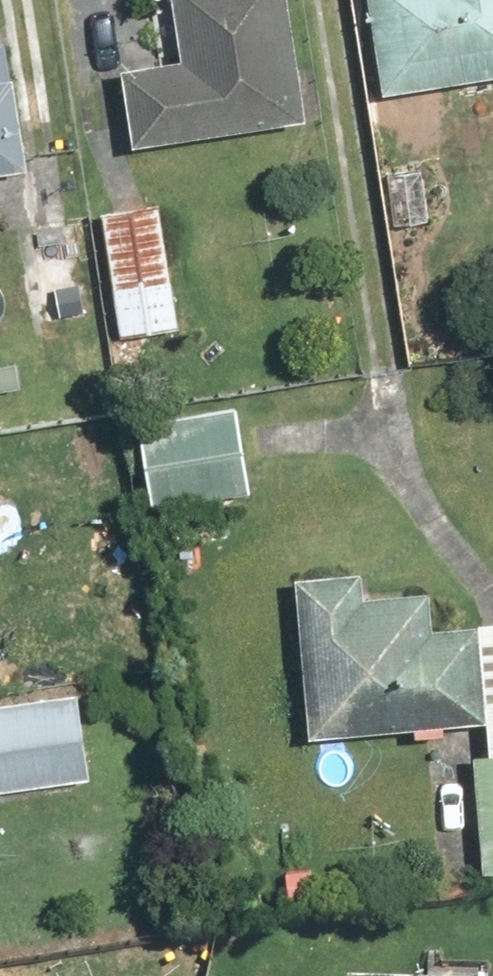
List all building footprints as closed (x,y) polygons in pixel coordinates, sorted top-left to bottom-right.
[(124,142),(296,117),(279,0),(161,0),(170,57),(113,65),(124,142)] [(372,92),(492,73),(492,0),(357,0),(372,92)] [(15,169),(0,76),(0,172),(15,169)] [(409,165),(370,171),(380,236),(419,230),(409,165)] [(163,204),(87,218),(109,345),(185,331),(163,204)] [(234,401),(122,421),(139,515),(251,495),(234,401)] [(350,568),(282,574),(295,739),(476,724),(467,622),(418,626),(415,589),(352,595),(350,568)] [(0,705),(0,755),(3,790),(85,783),(78,699),(0,705)] [(419,975),(488,975),(489,952),(421,949),(419,975)]
